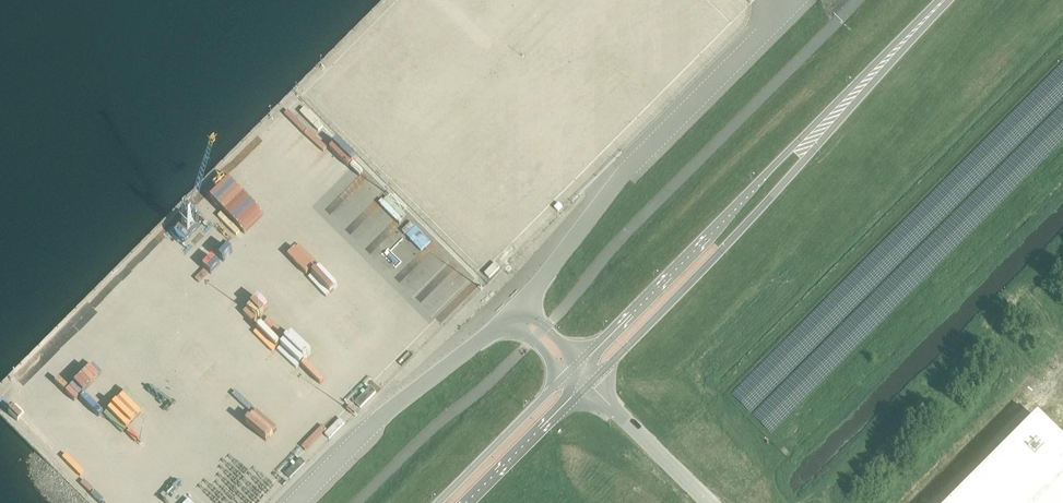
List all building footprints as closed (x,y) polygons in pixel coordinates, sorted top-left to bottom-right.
[(304,108),(299,112),(313,125),(317,121),(304,108)] [(313,126),(318,131),(322,126),(317,122),(313,126)] [(495,263),(484,274),(489,279),(499,268),(495,263)] [(952,502),(1062,502),(1062,442),(1038,417),(952,502)]
